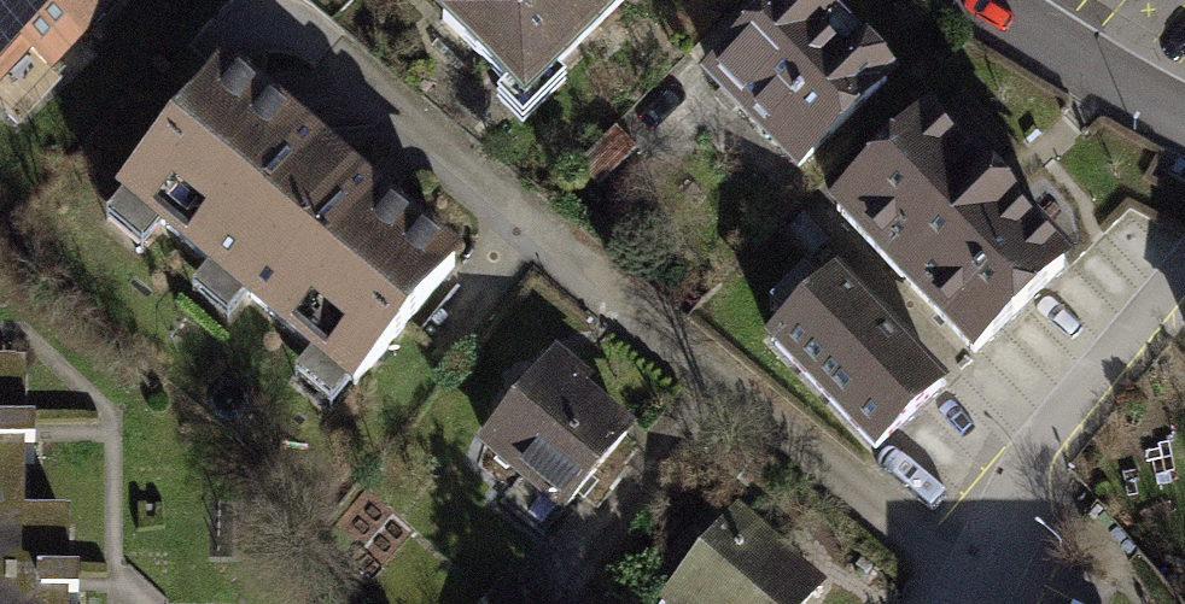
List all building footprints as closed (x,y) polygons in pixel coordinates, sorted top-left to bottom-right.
[(30,44),(63,73),(129,0),(0,0),(0,77),(30,44)] [(440,10),(534,107),(644,0),(450,0),(440,10)] [(710,71),(810,174),(908,79),(831,0),(783,0),(710,71)] [(218,71),(119,192),(358,387),(457,266),(218,71)] [(944,108),(843,203),(988,356),(1090,261),(944,108)] [(847,266),(775,330),(884,450),(956,385),(847,266)] [(560,352),(489,441),(572,508),(644,419),(560,352)] [(0,379),(0,603),(75,603),(75,562),(75,519),(37,519),(37,426),(38,379),(0,379)] [(662,603),(815,603),(835,578),(740,504),(662,603)] [(485,603),(555,603),(510,570),(485,603)]
